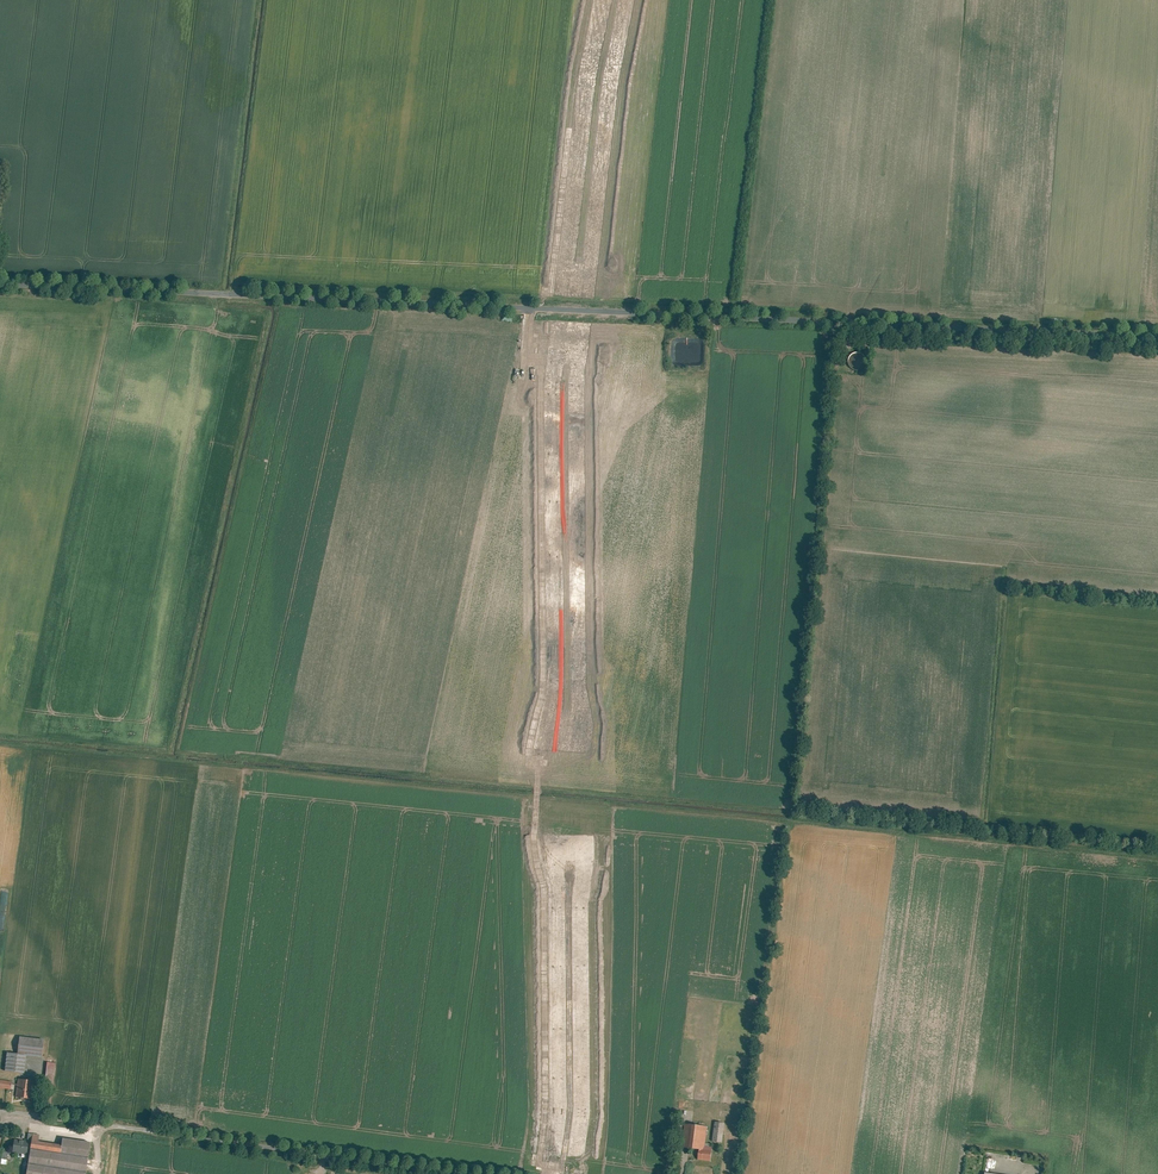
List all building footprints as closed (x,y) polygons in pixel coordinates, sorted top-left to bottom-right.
[(849,366),(851,368),(853,370),(856,371),(859,370),(862,369),(864,367),(865,364),(866,361),(865,358),(864,356),(861,354),(858,353),(855,352),(853,353),(850,355),(848,358),(848,360),(848,363),(849,366)] [(0,1062),(0,1069),(18,1071),(20,1054),(36,1056),(38,1038),(13,1035),(11,1051),(1,1050),(0,1062)] [(39,1084),(48,1085),(50,1061),(41,1060),(39,1084)] [(12,1076),(9,1095),(27,1098),(30,1079),(12,1076)] [(690,1121),(679,1120),(676,1145),(695,1147),(694,1158),(705,1159),(707,1143),(700,1143),(702,1123),(697,1123),(697,1118),(690,1117),(690,1121)] [(709,1120),(707,1140),(717,1140),(719,1121),(709,1120)] [(21,1173),(80,1173),(85,1141),(57,1137),(56,1143),(33,1140),(34,1132),(22,1130),(20,1138),(8,1136),(7,1150),(24,1153),(21,1173)]
